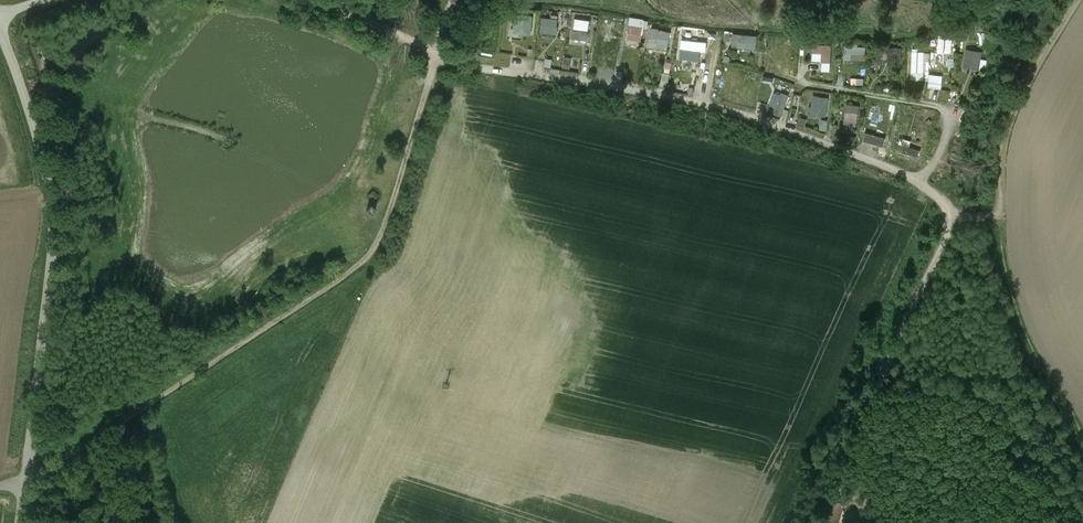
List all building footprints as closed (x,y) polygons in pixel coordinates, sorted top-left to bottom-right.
[(535,14),(517,14),(517,33),(536,33),(535,14)] [(562,17),(544,16),(543,32),(561,33),(562,17)] [(593,18),(575,18),(574,41),(583,41),(583,38),(592,38),(593,18)] [(631,25),(628,41),(645,44),(648,25),(639,23),(638,27),(631,25)] [(673,30),(654,27),(651,47),(670,50),(673,30)] [(704,31),(684,30),(684,43),(703,45),(704,31)] [(759,34),(734,33),(734,48),(758,49),(759,34)] [(867,42),(841,42),(841,51),(847,52),(847,58),(867,58),(867,42)] [(833,43),(815,43),(815,61),(824,61),(824,69),(833,69),(833,43)] [(896,48),(874,48),(874,60),(896,60),(896,48)] [(985,49),(966,48),(965,68),(984,68),(985,49)] [(781,116),(788,97),(782,94),(781,97),(775,95),(772,103),(777,105),(774,113),(781,116)] [(828,99),(814,97),(811,113),(826,116),(828,99)] [(859,107),(847,105),(842,132),(855,134),(859,107)] [(910,142),(901,139),(897,151),(917,157),(919,152),(908,148),(910,142)] [(373,211),(375,208),(370,204),(368,207),(366,210),(368,212),(371,214),(373,211)]
